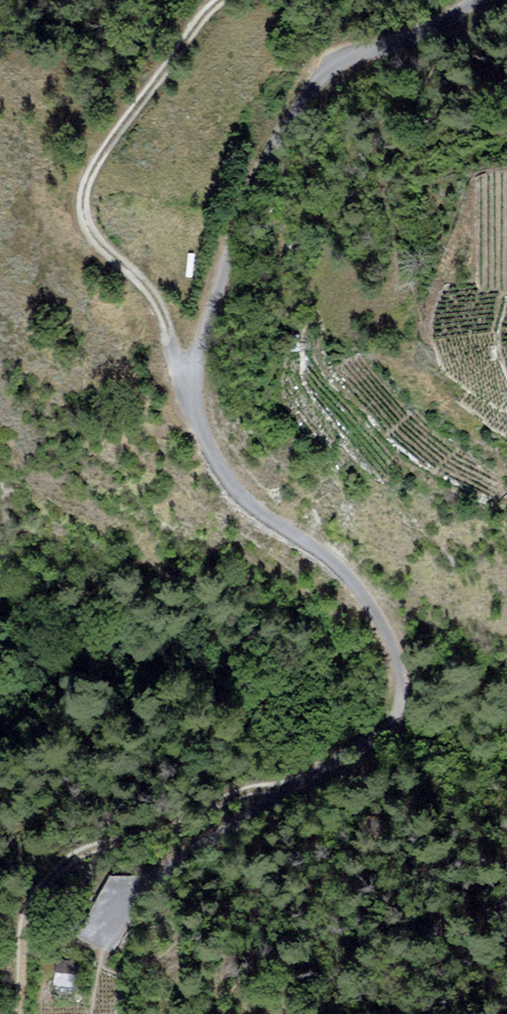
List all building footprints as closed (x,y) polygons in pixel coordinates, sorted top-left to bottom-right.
[(79,928),(108,943),(141,882),(113,867),(79,928)] [(90,975),(62,969),(58,992),(85,997),(90,975)]
